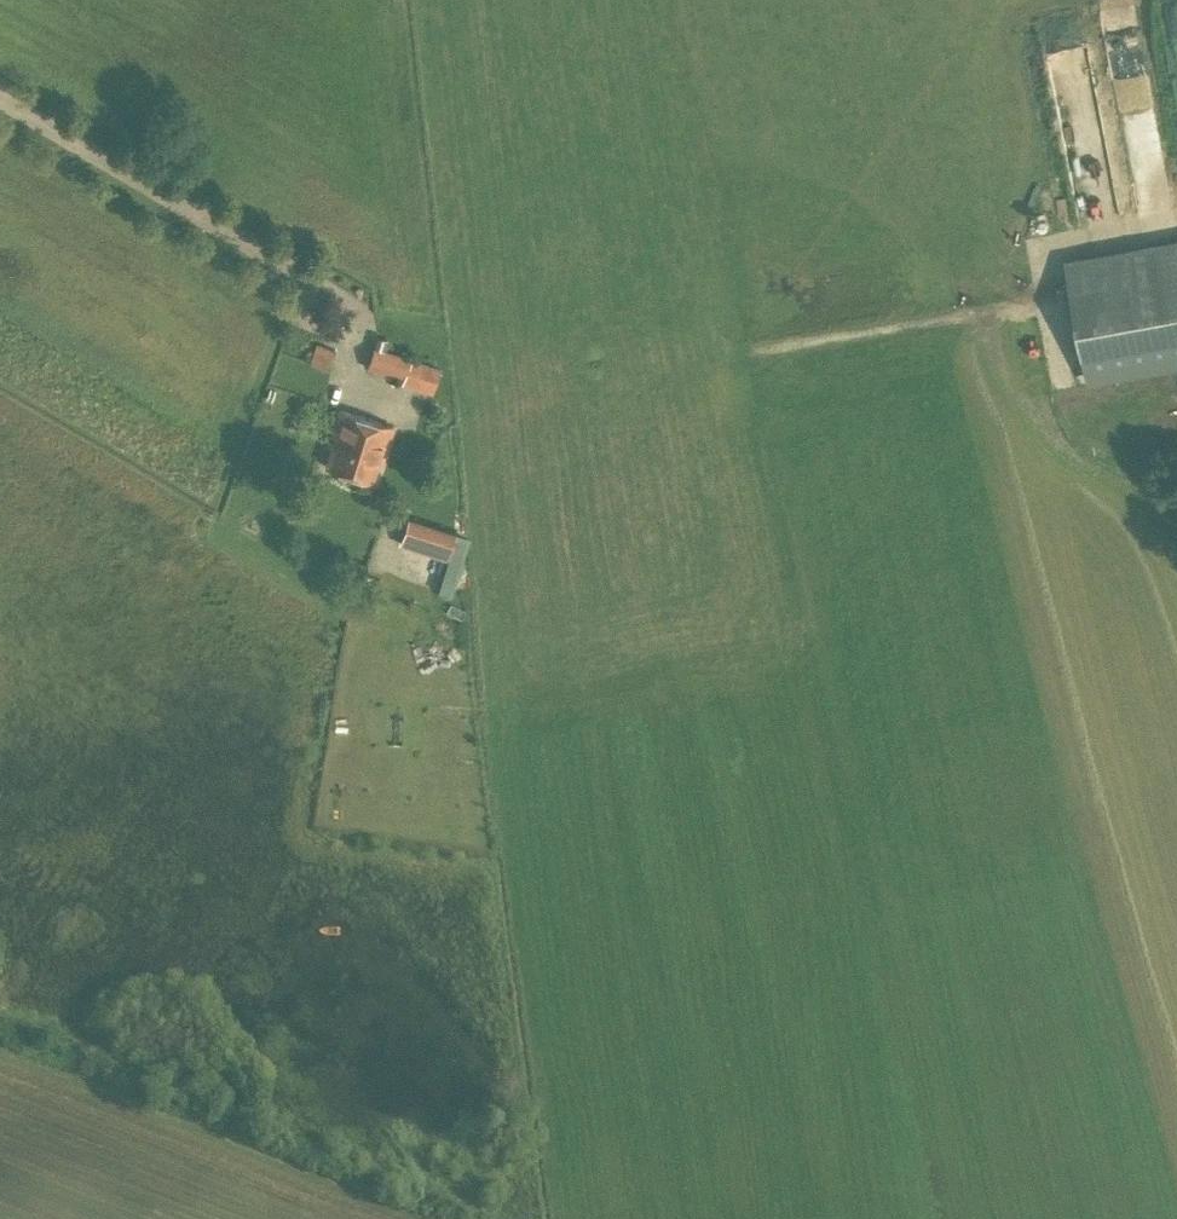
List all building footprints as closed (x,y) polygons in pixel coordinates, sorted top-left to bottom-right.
[(1068,263),(1084,349),(1091,383),(1176,367),(1176,243),(1068,263)] [(316,342),(309,363),(326,369),(334,348),(316,342)] [(433,392),(440,369),(374,347),(368,366),(403,378),(402,382),(433,392)] [(382,462),(393,426),(343,411),(332,446),(336,447),(330,465),(373,478),(378,461),(382,462)] [(449,595),(467,539),(456,536),(457,532),(408,517),(399,546),(448,560),(438,592),(449,595)]
